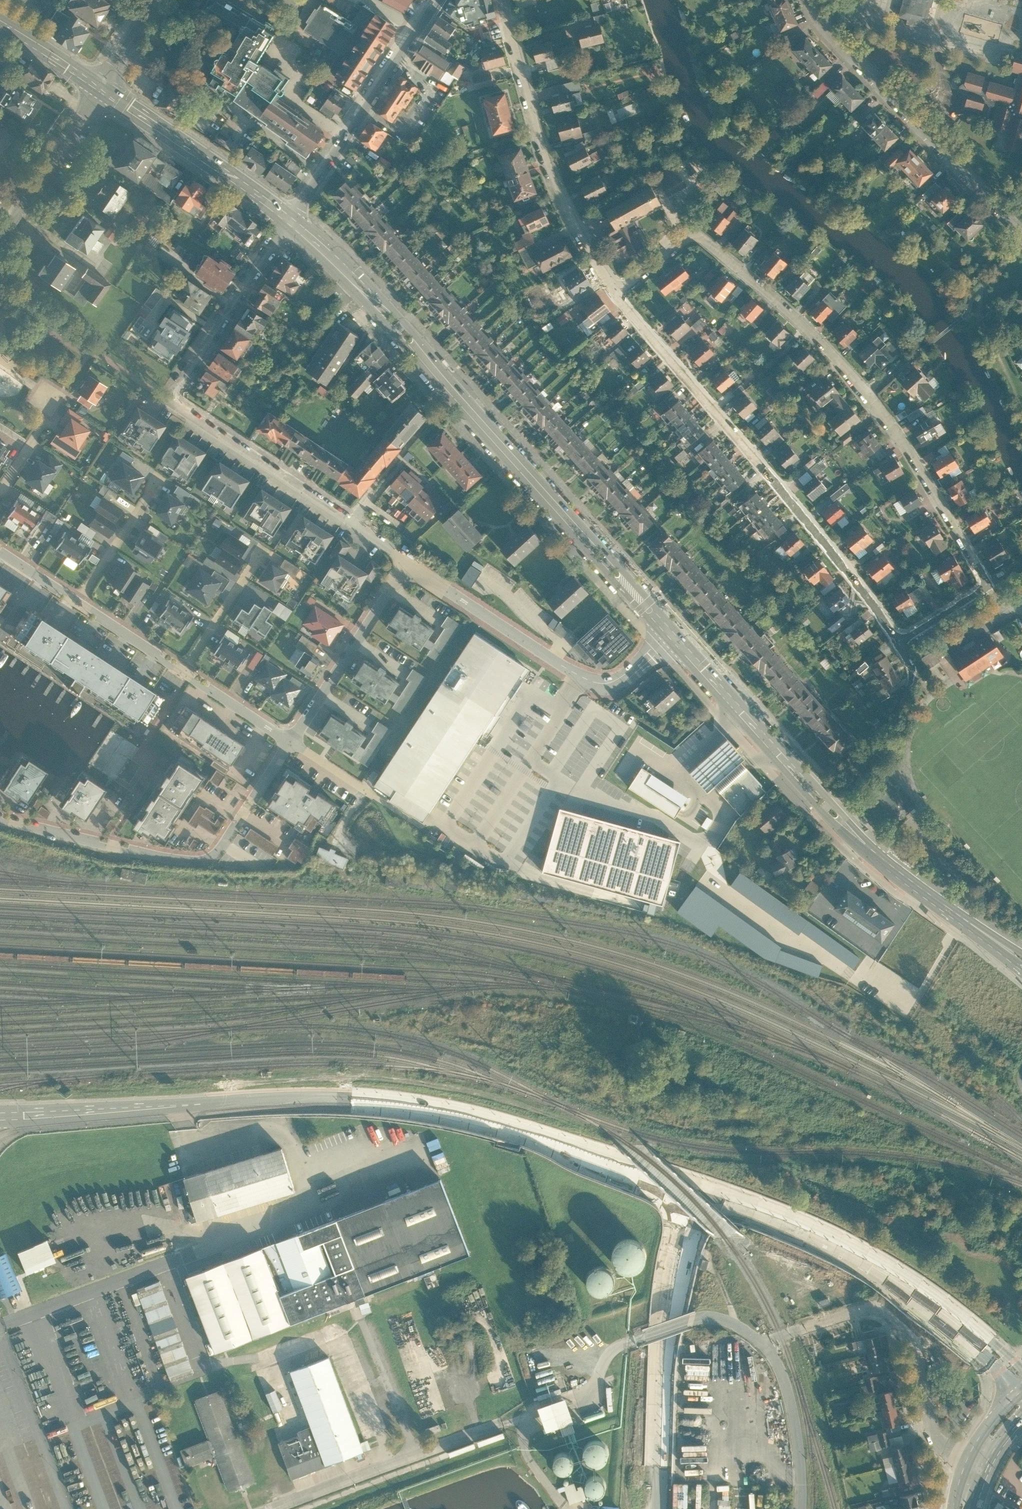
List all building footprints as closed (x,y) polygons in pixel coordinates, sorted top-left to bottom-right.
[(96,0),(69,0),(62,10),(94,31),(109,8),(96,0)] [(278,104),(294,80),(277,70),(275,73),(262,65),(276,42),(276,36),(278,31),(277,26),(270,21),(266,28),(243,15),(241,18),(211,0),(202,15),(204,22),(240,43),(228,62),(225,61),(213,80),(217,82),(211,89),(219,95),(220,93),(236,104),(264,123),(278,104)] [(414,0),(387,0),(386,3),(405,14),(414,0)] [(445,9),(467,24),(468,28),(483,24),(482,21),(497,16),(492,0),(451,0),(445,9)] [(597,0),(591,2),(593,10),(599,8),(597,0)] [(774,8),(793,2),(792,0),(771,0),(774,8)] [(898,19),(905,22),(905,24),(917,28),(918,24),(934,29),(941,0),(904,0),(898,19)] [(774,8),(782,28),(800,21),(793,2),(774,8)] [(358,93),(399,30),(363,7),(353,22),(323,3),(305,31),(334,51),(329,57),(336,62),(328,74),(358,93)] [(41,34),(54,43),(70,19),(57,10),(41,34)] [(605,14),(593,16),(594,19),(595,23),(606,21),(605,14)] [(89,31),(70,19),(54,43),(73,55),(89,31)] [(582,46),(604,41),(600,23),(578,28),(582,46)] [(787,42),(798,34),(794,28),(780,33),(787,42)] [(795,48),(804,40),(798,34),(787,42),(792,48),(793,47),(795,48)] [(795,48),(808,62),(822,49),(810,35),(804,40),(795,48)] [(550,39),(532,44),(536,61),(546,58),(554,56),(550,39)] [(478,52),(483,71),(504,66),(499,47),(478,52)] [(808,62),(820,75),(834,62),(822,49),(808,62)] [(557,55),(554,56),(546,58),(549,70),(560,67),(557,55)] [(1017,55),(1014,65),(1012,70),(1019,72),(1017,76),(1015,77),(1014,80),(1015,83),(1014,87),(985,79),(985,76),(968,71),(964,81),(960,84),(958,90),(967,93),(963,107),(981,112),(985,100),(987,100),(988,105),(991,106),(996,103),(997,103),(989,127),(998,129),(1001,130),(1004,135),(1008,136),(1005,148),(1021,153),(1021,149),(1021,56),(1017,55)] [(44,94),(56,77),(33,61),(21,79),(44,94)] [(830,85),(842,97),(856,84),(844,72),(830,85)] [(473,77),(476,90),(494,86),(490,73),(473,77)] [(377,112),(393,122),(404,105),(406,107),(420,84),(402,74),(377,112)] [(175,115),(190,92),(169,79),(168,80),(160,75),(155,82),(159,84),(153,94),(154,102),(175,115)] [(39,98),(14,82),(0,103),(0,105),(23,121),(39,98)] [(856,84),(842,97),(853,110),(867,97),(856,84)] [(514,126),(504,89),(483,95),(493,132),(514,126)] [(572,92),(551,97),(554,112),(575,107),(572,92)] [(347,103),(333,94),(324,107),(339,116),(347,103)] [(635,102),(618,108),(622,118),(638,112),(635,102)] [(278,104),(264,123),(290,143),(287,146),(312,163),(329,137),(321,132),(278,104)] [(863,122),(875,135),(889,122),(877,108),(863,122)] [(577,115),(556,120),(561,139),(568,137),(568,139),(582,135),(577,115)] [(857,119),(848,127),(852,131),(861,123),(857,119)] [(360,137),(377,149),(389,132),(372,120),(360,137)] [(16,133),(0,122),(0,156),(16,133)] [(875,135),(887,148),(901,135),(889,122),(875,135)] [(597,128),(583,132),(585,138),(599,134),(597,128)] [(133,132),(112,162),(136,179),(143,168),(157,149),(133,132)] [(253,145),(243,159),(261,173),(272,158),(253,145)] [(498,152),(505,176),(528,168),(521,145),(498,152)] [(567,154),(574,170),(601,158),(597,150),(589,154),(585,146),(567,154)] [(898,159),(907,151),(902,146),(887,160),(892,165),(898,159)] [(898,159),(910,171),(924,158),(913,146),(907,151),(898,159)] [(924,158),(910,171),(921,184),(935,170),(924,158)] [(183,171),(165,159),(154,175),(143,168),(136,179),(171,203),(178,191),(173,188),(183,171)] [(277,160),(267,175),(287,189),(297,174),(277,160)] [(676,164),(648,181),(654,190),(662,185),(668,196),(688,184),(676,164)] [(536,191),(528,168),(505,176),(513,198),(536,191)] [(582,185),(589,201),(608,192),(600,174),(591,178),(592,181),(582,185)] [(92,200),(113,214),(129,190),(108,176),(92,200)] [(191,183),(187,181),(175,200),(201,218),(208,207),(200,203),(207,193),(204,191),(208,185),(195,177),(191,183)] [(351,178),(336,192),(343,200),(359,187),(351,178)] [(921,186),(926,191),(934,184),(929,178),(921,186)] [(629,196),(605,209),(613,225),(603,230),(608,238),(606,239),(615,256),(625,249),(630,256),(644,247),(637,234),(639,233),(634,224),(630,226),(628,223),(662,204),(654,190),(648,181),(626,192),(629,196)] [(934,197),(944,187),(937,181),(934,184),(926,191),(924,193),(925,194),(924,195),(936,208),(940,203),(934,197)] [(946,210),(960,197),(948,183),(944,187),(934,197),(940,203),(946,210)] [(367,195),(359,187),(343,200),(351,209),(367,195)] [(374,204),(367,195),(351,209),(359,218),(374,204)] [(708,225),(721,234),(727,227),(734,233),(742,222),(737,219),(741,214),(717,197),(710,206),(719,211),(708,225)] [(250,243),(262,226),(229,202),(217,218),(250,243)] [(382,212),(374,204),(359,218),(367,226),(382,212)] [(530,230),(548,221),(541,207),(523,215),(530,230)] [(970,239),(987,222),(974,208),(966,215),(956,225),(958,226),(970,239)] [(956,225),(966,215),(961,211),(948,222),(954,229),(958,226),(956,225)] [(390,221),(382,212),(367,226),(374,235),(390,221)] [(85,253),(103,226),(84,213),(65,239),(85,253)] [(398,230),(390,221),(374,235),(382,243),(398,230)] [(112,239),(118,231),(110,226),(104,234),(112,239)] [(732,243),(745,254),(758,239),(744,228),(732,243)] [(405,238),(398,230),(382,243),(390,252),(405,238)] [(514,241),(519,251),(531,245),(536,242),(530,230),(522,234),(523,237),(514,241)] [(118,237),(103,262),(120,272),(135,247),(118,237)] [(413,247),(405,238),(390,252),(397,261),(413,247)] [(572,256),(563,238),(535,253),(533,254),(537,263),(542,272),(572,256)] [(533,254),(535,253),(531,245),(519,251),(527,268),(537,263),(533,254)] [(421,255),(413,247),(397,261),(405,269),(421,255)] [(775,251),(762,267),(779,280),(786,271),(784,270),(789,263),(775,251)] [(210,253),(197,273),(205,279),(204,281),(216,289),(217,287),(223,291),(237,270),(231,266),(233,264),(221,256),(219,259),(210,253)] [(59,288),(73,267),(53,254),(39,274),(59,288)] [(428,264),(421,255),(405,269),(413,278),(428,264)] [(283,257),(268,279),(293,295),(300,284),(294,280),(301,269),(283,257)] [(436,272),(428,264),(413,278),(421,286),(436,272)] [(669,273),(680,287),(684,285),(682,282),(691,276),(681,264),(669,273)] [(109,281),(94,271),(87,266),(81,276),(85,278),(76,291),(95,305),(111,283),(109,281)] [(786,288),(798,299),(811,286),(809,284),(815,277),(807,269),(801,276),(799,274),(786,288)] [(575,295),(591,285),(582,270),(566,280),(575,295)] [(701,280),(705,284),(715,275),(711,270),(701,280)] [(444,281),(436,272),(421,286),(428,295),(444,281)] [(669,273),(656,283),(665,295),(675,287),(678,290),(680,287),(669,273)] [(722,301),(735,284),(722,274),(709,290),(722,301)] [(213,293),(189,277),(176,296),(201,312),(213,293)] [(452,290),(444,281),(428,295),(436,304),(452,290)] [(266,283),(253,302),(272,315),(278,306),(271,301),(278,291),(266,283)] [(732,293),(737,297),(743,289),(738,285),(732,293)] [(459,298),(452,290),(436,304),(444,312),(459,298)] [(831,291),(812,312),(822,322),(827,317),(832,322),(847,306),(831,291)] [(596,321),(610,310),(598,295),(582,307),(589,315),(583,321),(589,327),(596,321)] [(467,307),(459,298),(444,312),(452,321),(467,307)] [(741,311),(753,321),(758,314),(764,308),(752,298),(741,311)] [(236,327),(252,337),(260,326),(264,328),(269,321),(249,307),(236,327)] [(475,315),(467,307),(452,321),(459,329),(475,315)] [(566,314),(557,316),(559,324),(568,321),(566,314)] [(665,326),(677,339),(691,327),(680,314),(665,326)] [(763,318),(758,314),(753,321),(757,325),(763,318)] [(482,324),(475,315),(459,329),(467,338),(482,324)] [(698,331),(706,324),(701,318),(693,325),(698,331)] [(329,384),(362,336),(340,320),(307,368),(329,384)] [(607,331),(617,343),(630,332),(619,320),(607,331)] [(601,326),(596,321),(589,327),(583,321),(580,323),(590,335),(601,326)] [(848,322),(835,335),(846,346),(858,333),(848,322)] [(778,323),(767,335),(782,347),(789,339),(786,337),(790,333),(778,323)] [(490,333),(482,324),(467,338),(475,346),(490,333)] [(222,347),(238,358),(252,337),(236,327),(222,347)] [(169,337),(165,334),(153,352),(171,364),(183,346),(182,346),(185,341),(172,332),(169,337)] [(498,341),(490,333),(475,346),(482,355),(498,341)] [(879,336),(860,354),(871,366),(876,361),(882,368),(891,360),(879,350),(887,343),(879,336)] [(356,398),(393,361),(376,340),(357,357),(367,369),(347,389),(356,398)] [(691,355),(700,366),(715,353),(703,340),(691,350),(693,353),(691,355)] [(506,350),(498,341),(482,355),(490,364),(506,350)] [(637,366),(650,355),(639,344),(627,355),(637,366)] [(611,353),(614,357),(623,350),(620,346),(611,353)] [(781,362),(791,352),(784,346),(775,356),(781,362)] [(815,359),(804,347),(793,359),(804,370),(811,363),(815,359)] [(513,358),(506,350),(490,364),(498,372),(513,358)] [(619,362),(627,355),(623,350),(614,357),(619,362)] [(239,366),(220,352),(210,366),(229,380),(239,366)] [(521,367),(513,358),(498,372),(506,381),(521,367)] [(816,367),(811,363),(804,370),(803,371),(808,375),(816,367)] [(529,376),(521,367),(506,381),(513,389),(529,376)] [(379,381),(396,398),(408,386),(391,369),(379,381)] [(918,369),(902,384),(913,396),(918,391),(926,400),(938,389),(918,369)] [(725,370),(712,380),(722,392),(735,382),(725,370)] [(203,379),(210,383),(205,390),(217,398),(222,390),(218,388),(222,382),(207,372),(203,379)] [(661,396),(674,385),(663,372),(651,383),(661,396)] [(95,404),(107,386),(89,375),(78,393),(81,394),(77,399),(89,408),(92,402),(95,404)] [(537,384),(529,376),(513,389),(521,398),(537,384)] [(636,385),(639,390),(649,382),(645,378),(636,385)] [(831,401),(835,406),(843,399),(827,379),(823,382),(819,378),(805,389),(809,394),(806,395),(815,406),(819,403),(822,408),(831,401)] [(544,393),(537,384),(521,398),(529,407),(544,393)] [(735,395),(744,388),(740,384),(732,391),(735,395)] [(552,401),(544,393),(529,407),(536,415),(552,401)] [(746,395),(734,405),(744,418),(757,408),(746,395)] [(831,420),(842,435),(861,421),(843,399),(835,406),(841,412),(831,420)] [(661,415),(668,423),(686,408),(680,400),(661,415)] [(560,410),(552,401),(536,415),(544,424),(560,410)] [(414,404),(400,420),(417,433),(430,417),(414,404)] [(120,434),(134,443),(151,416),(136,407),(120,434)] [(686,408),(668,423),(674,431),(693,416),(686,408)] [(923,414),(920,408),(907,416),(910,421),(923,414)] [(258,428),(272,437),(284,420),(269,410),(258,428)] [(567,418),(560,410),(544,424),(552,432),(567,418)] [(922,417),(925,422),(930,419),(937,415),(934,410),(922,417)] [(134,443),(149,452),(166,425),(151,416),(134,443)] [(693,416),(674,431),(680,439),(699,423),(693,416)] [(88,430),(70,418),(58,436),(77,448),(88,430)] [(575,427),(567,418),(552,432),(560,441),(575,427)] [(925,422),(913,428),(921,443),(939,433),(930,419),(925,422)] [(272,437),(287,446),(299,430),(284,420),(272,437)] [(387,435),(404,449),(417,433),(400,420),(387,435)] [(770,441),(779,433),(769,421),(756,432),(766,444),(770,441)] [(699,423),(680,439),(687,447),(706,431),(699,423)] [(583,436),(575,427),(560,441),(567,450),(583,436)] [(287,446),(304,458),(316,441),(299,430),(287,446)] [(844,445),(855,437),(850,431),(840,439),(844,445)] [(466,454),(446,432),(430,446),(450,468),(466,454)] [(882,446),(871,433),(858,444),(869,457),(882,446)] [(160,462),(175,472),(193,444),(178,434),(160,462)] [(387,435),(357,468),(351,464),(339,481),(362,498),(404,449),(387,435)] [(591,444),(583,436),(567,450),(575,458),(591,444)] [(713,439),(694,455),(701,463),(720,447),(713,439)] [(304,458),(322,470),(334,453),(316,441),(304,458)] [(0,443),(0,465),(11,449),(0,443)] [(175,472),(189,481),(207,453),(193,444),(175,472)] [(598,453),(591,444),(575,458),(583,467),(598,453)] [(726,455),(720,447),(701,463),(708,471),(726,455)] [(778,458),(787,469),(800,458),(791,447),(778,458)] [(675,456),(679,461),(687,454),(684,449),(675,456)] [(124,463),(130,467),(135,460),(124,453),(119,460),(124,463)] [(322,470),(339,481),(351,464),(334,453),(322,470)] [(606,461),(598,453),(583,467),(591,475),(606,461)] [(934,463),(942,477),(960,466),(952,453),(934,463)] [(485,476),(466,454),(450,468),(469,490),(485,476)] [(46,455),(41,463),(52,470),(54,472),(60,463),(46,455)] [(726,455),(708,471),(714,478),(732,462),(726,455)] [(41,463),(34,458),(22,476),(41,488),(52,470),(41,463)] [(804,466),(808,470),(817,463),(813,458),(804,466)] [(896,459),(882,467),(891,481),(904,473),(896,459)] [(614,470),(606,461),(591,475),(598,484),(614,470)] [(739,470),(732,462),(714,478),(721,486),(739,470)] [(130,467),(124,463),(113,481),(136,496),(147,477),(130,467)] [(207,489),(221,499),(238,473),(224,463),(207,489)] [(817,463),(808,470),(814,478),(823,470),(817,463)] [(425,486),(404,469),(391,485),(410,501),(408,504),(430,521),(443,505),(423,488),(425,486)] [(621,479),(614,470),(598,484),(606,492),(621,479)] [(739,470),(721,486),(728,493),(746,478),(739,470)] [(798,478),(805,487),(814,479),(814,478),(808,470),(798,478)] [(238,473),(221,499),(235,508),(252,482),(238,473)] [(803,488),(813,501),(828,489),(817,477),(814,479),(805,487),(803,488)] [(629,487),(621,479),(606,492),(614,501),(629,487)] [(973,498),(962,479),(949,487),(960,506),(973,498)] [(175,496),(186,503),(192,494),(181,487),(175,496)] [(637,496),(629,487),(614,501),(621,510),(637,496)] [(842,493),(839,489),(831,496),(834,500),(842,493)] [(263,528),(282,500),(266,490),(248,518),(263,528)] [(915,491),(901,499),(909,511),(917,506),(922,503),(915,491)] [(172,524),(186,503),(175,496),(169,492),(155,513),(172,524)] [(739,506),(746,514),(763,499),(757,492),(739,506)] [(718,502),(722,506),(730,499),(726,495),(718,502)] [(645,504),(637,496),(621,510),(629,518),(645,504)] [(763,499),(746,514),(752,522),(769,507),(763,499)] [(6,517),(18,525),(29,508),(17,500),(6,517)] [(125,512),(106,500),(98,513),(118,525),(125,512)] [(297,510),(282,500),(263,528),(278,537),(297,510)] [(824,513),(833,525),(847,514),(837,501),(823,513),(824,513)] [(652,513),(645,504),(629,518),(637,527),(652,513)] [(920,511),(917,506),(909,511),(907,512),(910,517),(920,511)] [(776,514),(769,507),(752,522),(758,529),(776,514)] [(29,508),(18,525),(29,532),(40,516),(29,508)] [(968,518),(975,532),(992,522),(985,509),(968,518)] [(487,537),(462,510),(446,525),(471,552),(487,537)] [(110,537),(118,525),(98,513),(91,525),(110,537)] [(660,522),(652,513),(637,527),(645,535),(660,522)] [(776,514),(758,529),(765,537),(783,523),(776,514)] [(292,544),(305,554),(324,527),(310,518),(292,544)] [(516,565),(544,540),(528,524),(502,549),(516,565)] [(933,524),(921,532),(936,554),(948,547),(933,524)] [(845,539),(857,554),(875,540),(864,525),(845,539)] [(783,526),(775,532),(779,536),(787,530),(783,526)] [(324,527),(305,554),(318,562),(336,536),(324,527)] [(153,560),(167,539),(156,532),(150,528),(136,549),(153,560)] [(54,548),(66,556),(78,539),(65,531),(54,548)] [(668,531),(650,547),(659,558),(677,542),(668,531)] [(790,555),(803,543),(794,533),(781,544),(790,555)] [(230,534),(222,545),(226,548),(242,559),(250,548),(230,534)] [(78,539),(66,556),(77,564),(88,547),(78,539)] [(687,553),(677,542),(659,558),(669,569),(687,553)] [(990,559),(995,567),(1003,562),(1002,560),(1008,557),(1000,543),(986,551),(990,559)] [(226,548),(217,561),(237,575),(246,562),(242,559),(226,548)] [(88,558),(95,563),(99,558),(92,553),(88,558)] [(696,563),(687,553),(669,569),(678,580),(696,563)] [(797,564),(805,557),(802,553),(794,560),(797,564)] [(337,558),(321,582),(326,585),(330,588),(331,586),(337,590),(354,564),(343,557),(339,554),(337,558)] [(867,569),(878,582),(895,569),(884,555),(867,569)] [(954,557),(937,567),(946,581),(951,578),(957,589),(970,581),(954,557)] [(818,558),(803,569),(813,582),(819,578),(828,571),(824,566),(818,558)] [(287,560),(282,567),(291,573),(298,577),(302,570),(287,560)] [(260,581),(278,593),(291,573),(282,567),(273,561),(260,581)] [(706,574),(696,563),(678,580),(688,590),(706,574)] [(364,570),(354,564),(337,590),(342,594),(342,595),(345,597),(350,601),(366,577),(369,573),(364,570)] [(461,580),(472,587),(482,572),(471,565),(461,580)] [(115,587),(127,595),(138,578),(140,575),(128,567),(115,587)] [(223,583),(201,569),(187,591),(209,605),(223,583)] [(716,585),(706,574),(688,590),(698,601),(716,585)] [(138,578),(127,595),(126,597),(137,605),(150,585),(138,578)] [(564,617),(591,594),(577,578),(549,601),(564,617)] [(0,579),(0,612),(16,589),(0,579)] [(934,599),(923,584),(917,588),(923,596),(928,603),(934,599)] [(725,596),(716,585),(698,601),(707,612),(725,596)] [(825,598),(835,611),(850,599),(840,586),(825,598)] [(890,599),(899,612),(915,601),(910,593),(906,587),(890,599)] [(917,588),(910,593),(915,601),(923,596),(917,588)] [(735,606),(725,596),(707,612),(717,622),(735,606)] [(155,619),(167,627),(178,611),(166,602),(155,619)] [(253,631),(255,628),(267,610),(259,605),(252,615),(246,611),(239,622),(253,631)] [(744,617),(735,606),(717,622),(726,633),(744,617)] [(269,607),(267,610),(255,628),(270,638),(277,626),(271,622),(277,613),(269,607)] [(346,625),(316,607),(305,625),(316,632),(313,637),(332,648),(346,625)] [(423,643),(433,628),(421,619),(423,616),(416,612),(414,615),(401,607),(390,622),(399,628),(396,633),(411,644),(415,638),(423,643)] [(635,639),(607,608),(578,635),(570,643),(572,646),(589,664),(598,655),(607,665),(635,639)] [(178,611),(167,627),(178,635),(189,618),(178,611)] [(832,631),(846,620),(838,611),(825,622),(832,631)] [(15,643),(149,728),(168,700),(141,683),(114,666),(87,649),(60,632),(33,615),(15,643)] [(439,660),(462,624),(449,616),(427,652),(439,660)] [(754,628),(744,617),(726,633),(736,644),(754,628)] [(562,636),(568,628),(558,620),(552,628),(562,636)] [(860,645),(874,634),(865,623),(851,634),(860,645)] [(764,638),(754,628),(736,644),(746,655),(764,638)] [(504,693),(525,662),(476,630),(374,785),(390,796),(389,799),(421,819),(504,693)] [(1006,655),(992,634),(952,660),(966,682),(1006,655)] [(217,656),(229,663),(240,646),(227,638),(217,656)] [(773,649),(764,638),(746,655),(755,665),(773,649)] [(927,667),(947,653),(940,644),(921,658),(927,667)] [(253,654),(240,646),(229,663),(242,672),(253,654)] [(783,660),(773,649),(755,665),(765,676),(783,660)] [(323,661),(308,652),(299,667),(314,676),(323,661)] [(879,678),(896,669),(889,656),(872,665),(879,678)] [(387,696),(398,681),(386,673),(388,670),(381,665),(378,669),(366,660),(355,675),(364,682),(361,686),(376,697),(380,691),(387,696)] [(792,671),(783,660),(765,676),(774,687),(792,671)] [(263,669),(257,678),(274,690),(272,693),(272,694),(285,674),(268,662),(268,661),(263,669)] [(861,674),(870,667),(866,663),(857,670),(861,674)] [(405,713),(429,676),(416,668),(393,705),(405,713)] [(896,669),(879,678),(886,691),(903,682),(896,669)] [(802,681),(792,671),(774,687),(784,697),(802,681)] [(285,674),(272,694),(290,705),(301,688),(300,688),(292,683),(290,681),(284,677),(286,674),(285,674)] [(812,692),(802,681),(784,697),(794,708),(812,692)] [(663,715),(681,699),(667,683),(649,699),(663,715)] [(821,703),(812,692),(794,708),(803,719),(821,703)] [(882,702),(891,697),(888,692),(879,697),(882,702)] [(831,713),(821,703),(803,719),(813,730),(831,713)] [(186,705),(169,730),(214,759),(211,764),(226,774),(229,769),(239,753),(245,745),(246,744),(223,729),(213,723),(195,711),(187,706),(186,705)] [(353,748),(363,733),(352,725),(354,722),(347,717),(344,721),(331,712),(321,727),(330,734),(327,738),(342,749),(346,743),(353,748)] [(840,724),(831,713),(813,730),(822,740),(840,724)] [(369,766),(393,729),(380,720),(356,757),(369,766)] [(850,735),(840,724),(822,740),(832,751),(850,735)] [(860,746),(850,735),(832,751),(842,762),(860,746)] [(743,758),(727,740),(690,774),(707,791),(714,784),(720,792),(746,768),(740,761),(743,758)] [(204,768),(179,752),(160,782),(183,798),(194,781),(195,782),(204,768)] [(14,761),(0,782),(0,794),(23,810),(42,781),(14,761)] [(628,784),(674,815),(677,810),(681,804),(645,780),(651,770),(642,763),(632,778),(628,784)] [(766,789),(746,768),(726,786),(720,792),(740,813),(766,789)] [(688,794),(651,770),(645,780),(681,804),(688,794)] [(113,792),(84,773),(63,803),(92,823),(113,792)] [(339,804),(298,777),(295,781),(288,776),(271,803),(282,810),(279,816),(285,820),(289,815),(313,831),(321,819),(327,823),(339,804)] [(183,798),(160,782),(155,790),(152,788),(146,798),(148,800),(142,809),(139,807),(133,817),(142,824),(143,822),(149,826),(151,824),(157,828),(159,825),(166,830),(174,818),(171,816),(183,798)] [(41,805),(44,801),(39,797),(32,808),(38,811),(41,805)] [(559,803),(542,868),(663,901),(681,836),(559,803)] [(769,836),(790,818),(777,803),(756,820),(769,836)] [(51,811),(41,805),(38,811),(47,817),(51,811)] [(110,832),(117,821),(111,818),(104,829),(110,832)] [(799,861),(795,849),(786,853),(781,841),(772,844),(780,864),(772,867),(776,878),(798,869),(795,862),(799,861)] [(316,858),(345,869),(350,856),(337,851),(338,848),(332,846),(331,849),(321,845),(316,858)] [(123,867),(121,877),(145,882),(147,872),(123,867)] [(740,872),(731,885),(799,933),(801,931),(854,968),(861,958),(740,872)] [(460,879),(447,877),(445,885),(459,888),(460,879)] [(811,880),(805,888),(814,895),(820,886),(811,880)] [(873,903),(848,884),(834,904),(883,940),(897,920),(873,903)] [(782,945),(698,885),(680,911),(713,935),(722,925),(766,957),(818,976),(822,964),(780,948),(782,945)] [(640,1013),(630,1010),(628,1019),(638,1022),(640,1013)] [(280,1147),(184,1178),(198,1224),(298,1191),(280,1147)] [(468,1256),(439,1180),(186,1276),(217,1354),(468,1256)] [(54,1261),(46,1240),(15,1252),(24,1273),(54,1261)] [(642,1244),(637,1241),(632,1240),(627,1240),(622,1241),(618,1244),(613,1252),(613,1258),(614,1264),(618,1269),(623,1272),(629,1274),(633,1273),(636,1272),(642,1269),(645,1264),(647,1258),(646,1252),(644,1247),(642,1244)] [(0,1255),(0,1298),(20,1290),(4,1253),(0,1255)] [(608,1272),(604,1270),(598,1269),(594,1270),(589,1273),(588,1275),(586,1278),(586,1283),(587,1287),(588,1290),(592,1293),(597,1295),(602,1295),(604,1294),(606,1294),(609,1291),(611,1287),(612,1285),(612,1280),(611,1276),(608,1272)] [(440,1284),(435,1274),(425,1278),(430,1289),(440,1284)] [(194,1373),(160,1283),(137,1291),(171,1380),(194,1373)] [(881,1352),(878,1336),(862,1339),(866,1355),(881,1352)] [(885,1368),(881,1352),(866,1355),(869,1372),(885,1368)] [(326,1464),(363,1450),(328,1355),(290,1369),(312,1426),(326,1464)] [(888,1385),(886,1374),(866,1379),(869,1390),(888,1385)] [(560,1388),(538,1394),(540,1400),(561,1392),(560,1388)] [(895,1407),(891,1391),(877,1394),(880,1410),(895,1407)] [(215,1456),(229,1494),(254,1484),(220,1393),(194,1402),(208,1440),(181,1450),(187,1466),(215,1456)] [(565,1398),(536,1409),(540,1420),(545,1434),(559,1429),(563,1440),(572,1436),(574,1436),(570,1425),(574,1423),(569,1410),(565,1398)] [(898,1424),(895,1407),(880,1410),(884,1427),(898,1424)] [(605,1410),(585,1417),(587,1421),(606,1415),(605,1410)] [(292,1476),(326,1464),(312,1426),(278,1439),(292,1476)] [(901,1440),(899,1430),(866,1437),(869,1448),(901,1440)] [(590,1470),(595,1470),(601,1468),(605,1463),(606,1458),(605,1453),(602,1448),(597,1446),(592,1446),(587,1447),(586,1448),(583,1451),(582,1454),(581,1455),(581,1458),(582,1464),(586,1468),(590,1470)] [(907,1463),(903,1446),(888,1450),(892,1466),(907,1463)] [(564,1476),(567,1475),(570,1473),(572,1471),(573,1467),(573,1464),(572,1461),(571,1459),(568,1456),(566,1456),(562,1455),(559,1456),(557,1457),(554,1460),(553,1462),(553,1465),(553,1467),(555,1472),(557,1474),(560,1475),(564,1476)] [(911,1479),(907,1463),(892,1466),(896,1483),(911,1479)] [(603,1484),(600,1482),(596,1480),(593,1481),(590,1482),(588,1483),(586,1486),(585,1489),(585,1493),(586,1495),(588,1498),(592,1500),(595,1500),(600,1499),(603,1496),(605,1493),(605,1489),(604,1486),(603,1484)] [(571,1504),(587,1499),(584,1488),(578,1489),(577,1482),(559,1487),(561,1492),(567,1491),(571,1504)] [(871,1484),(873,1495),(884,1494),(883,1482),(871,1484)] [(897,1485),(890,1486),(891,1493),(898,1492),(897,1485)] [(915,1494),(898,1498),(899,1503),(888,1505),(889,1508),(918,1508),(915,1494)]
